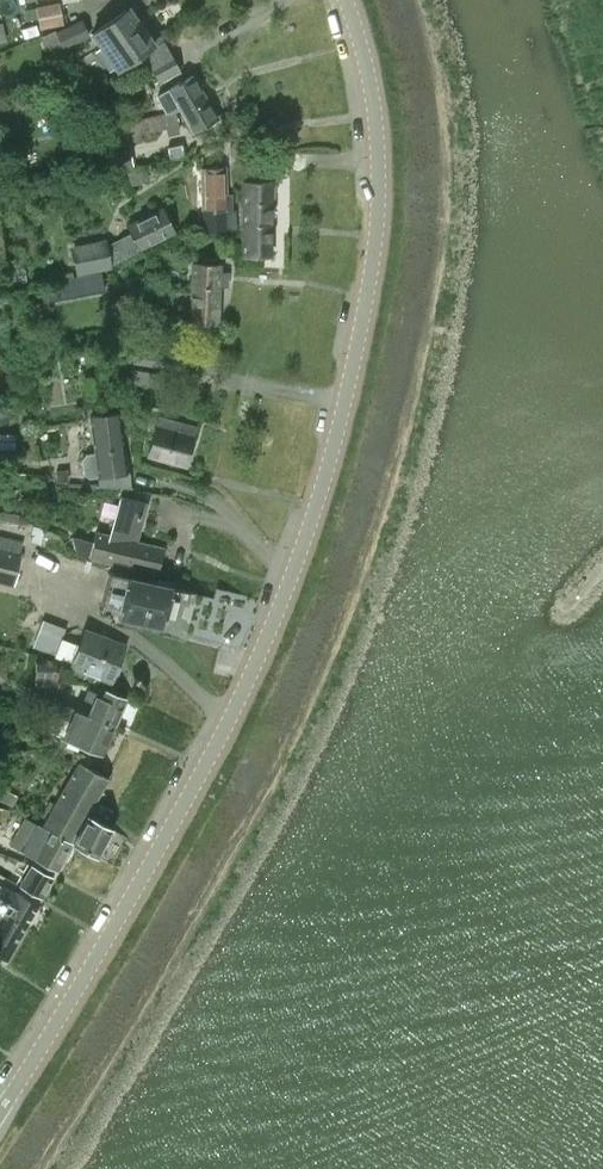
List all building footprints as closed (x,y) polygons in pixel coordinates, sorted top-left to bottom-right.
[(58,1),(36,6),(41,29),(63,24),(58,1)] [(122,62),(146,45),(121,9),(91,30),(100,43),(106,38),(122,62)] [(52,49),(61,45),(61,46),(86,34),(81,23),(71,27),(70,24),(54,31),(56,35),(47,39),(52,49)] [(180,68),(162,42),(150,48),(135,57),(142,66),(148,62),(161,81),(180,68)] [(195,130),(215,118),(191,76),(170,88),(195,130)] [(92,129),(91,129),(94,142),(157,127),(154,115),(146,117),(92,129)] [(268,164),(268,154),(257,153),(257,159),(257,166),(268,166),(268,164)] [(226,166),(203,166),(202,210),(226,209),(226,166)] [(242,179),(242,216),(242,253),(269,253),(269,197),(272,197),(272,186),(269,186),(269,179),(242,179)] [(118,261),(116,257),(174,232),(163,207),(129,223),(133,232),(110,242),(106,243),(105,238),(69,246),(76,276),(111,268),(111,264),(118,261)] [(228,287),(229,271),(222,271),(222,263),(194,263),(192,322),(220,323),(221,286),(228,287)] [(100,272),(70,277),(73,295),(103,290),(100,272)] [(126,360),(153,364),(155,350),(128,345),(126,360)] [(137,385),(153,385),(154,370),(138,369),(137,385)] [(103,397),(100,374),(83,376),(86,400),(103,397)] [(92,416),(96,452),(85,453),(81,459),(83,474),(89,477),(99,477),(127,473),(119,413),(92,416)] [(148,455),(187,465),(197,429),(158,419),(148,455)] [(68,469),(55,469),(56,481),(68,481),(68,469)] [(96,532),(94,542),(73,536),(76,554),(158,574),(164,548),(135,541),(144,503),(120,497),(111,536),(96,532)] [(19,555),(0,550),(0,581),(12,584),(19,555)] [(99,612),(161,627),(164,628),(174,588),(109,572),(99,612)] [(112,682),(125,646),(83,630),(70,666),(112,682)] [(41,659),(32,680),(51,689),(59,667),(41,659)] [(97,695),(88,715),(115,726),(127,700),(105,691),(103,697),(97,695)] [(115,726),(88,715),(74,709),(62,737),(103,754),(115,726)] [(74,842),(89,816),(110,778),(79,761),(43,825),(74,842)] [(89,816),(74,842),(99,856),(113,830),(89,816)] [(57,870),(72,844),(25,818),(10,845),(57,870)] [(33,865),(21,885),(22,886),(42,898),(54,878),(33,865)] [(16,894),(17,894),(19,890),(22,886),(21,885),(0,874),(0,885),(16,894)] [(25,927),(37,907),(29,902),(32,897),(19,890),(17,894),(16,894),(15,895),(0,886),(0,912),(25,927)] [(25,927),(0,912),(0,956),(7,960),(25,927)]
